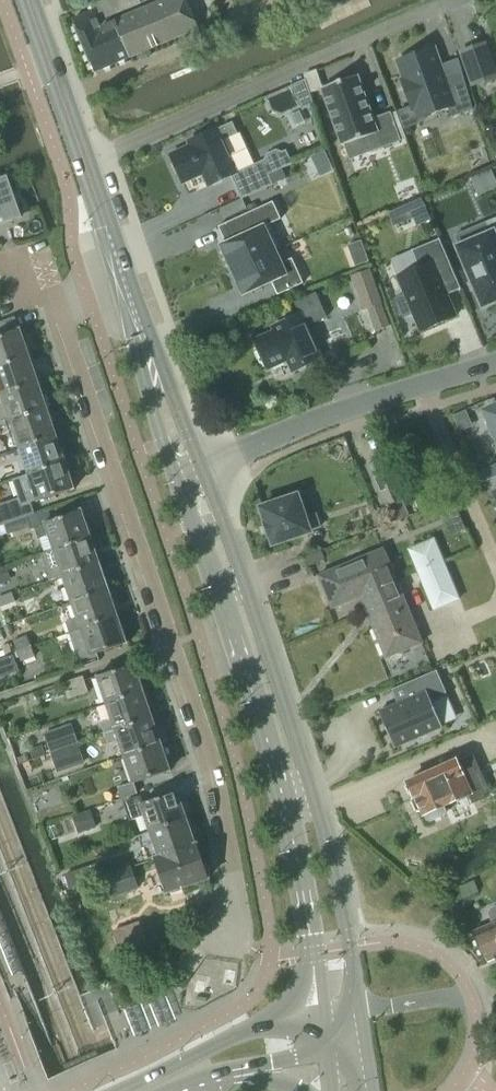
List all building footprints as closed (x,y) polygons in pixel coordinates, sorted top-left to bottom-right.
[(109,23),(106,17),(140,3),(139,0),(103,0),(91,5),(93,10),(72,19),(95,72),(198,27),(187,0),(162,0),(109,23)] [(472,84),(495,75),(495,72),(485,42),(460,51),(472,84)] [(432,47),(399,59),(406,79),(402,80),(412,107),(416,106),(420,117),(448,107),(451,116),(473,108),(464,77),(445,83),(432,47)] [(357,74),(321,87),(342,144),(345,143),(350,157),(369,150),(363,136),(376,132),(381,146),(399,139),(389,112),(373,118),(357,74)] [(302,108),(313,103),(305,78),(291,84),(302,108)] [(238,133),(232,121),(189,141),(191,144),(170,154),(183,182),(203,173),(208,184),(229,175),(240,198),(272,183),(268,173),(292,162),(286,149),(282,150),(276,148),(266,153),(264,159),(236,171),(221,140),(238,133)] [(328,150),(312,156),(316,165),(331,158),(328,150)] [(20,215),(7,176),(0,178),(0,222),(20,215)] [(421,197),(408,203),(417,224),(431,218),(421,197)] [(232,239),(220,244),(230,267),(276,249),(265,225),(281,218),(272,201),(257,208),(250,211),(224,223),(232,239)] [(254,202),(247,205),(250,211),(257,208),(254,202)] [(484,303),(495,298),(495,216),(486,221),(491,233),(459,246),(468,267),(464,269),(471,284),(475,283),(484,303)] [(419,267),(398,276),(405,293),(396,298),(403,316),(413,312),(421,330),(456,315),(446,293),(449,292),(461,288),(439,238),(411,249),(419,267)] [(276,249),(230,267),(243,294),(271,281),(277,294),(303,282),(292,257),(282,262),(276,249)] [(371,269),(357,274),(368,307),(382,303),(371,269)] [(294,370),(321,357),(306,325),(327,315),(316,291),(294,301),(300,313),(274,326),(276,330),(256,339),(269,367),(288,358),(294,370)] [(31,354),(26,339),(23,340),(15,317),(0,323),(0,364),(31,354)] [(0,364),(0,394),(36,381),(32,369),(36,368),(31,354),(0,364)] [(41,394),(36,381),(0,394),(0,395),(3,402),(0,403),(0,424),(9,421),(9,420),(49,407),(44,393),(41,394)] [(484,410),(495,437),(495,405),(484,410)] [(9,420),(9,421),(18,447),(55,435),(50,421),(54,420),(49,407),(9,420)] [(59,446),(55,435),(18,447),(28,474),(67,460),(62,445),(59,446)] [(427,447),(407,457),(416,475),(435,466),(427,447)] [(383,505),(403,496),(384,456),(364,465),(383,505)] [(0,503),(0,524),(4,523),(26,516),(34,513),(31,501),(37,499),(37,501),(73,488),(68,473),(71,472),(67,460),(28,474),(13,479),(20,497),(0,503)] [(479,470),(483,480),(495,475),(495,462),(479,470)] [(316,514),(305,517),(297,494),(260,506),(266,523),(265,523),(269,535),(270,534),(273,544),(310,531),(309,529),(320,526),(316,514)] [(81,509),(44,522),(54,549),(93,535),(88,521),(85,522),(81,509)] [(26,516),(4,523),(7,533),(29,526),(26,516)] [(93,535),(54,549),(41,553),(50,579),(63,575),(99,562),(94,550),(98,548),(93,535)] [(433,610),(460,598),(434,537),(407,548),(433,610)] [(366,592),(396,580),(382,547),(318,575),(332,607),(366,592)] [(102,573),(99,562),(63,575),(72,601),(111,588),(105,572),(102,573)] [(6,565),(0,567),(0,583),(11,580),(6,565)] [(373,607),(365,611),(385,657),(423,641),(396,580),(366,592),(373,607)] [(115,600),(111,588),(72,601),(77,616),(65,620),(69,632),(117,615),(112,601),(115,600)] [(0,606),(15,601),(11,592),(0,596),(0,605),(0,606)] [(123,625),(120,626),(117,615),(69,632),(77,655),(82,657),(91,654),(129,641),(123,625)] [(27,634),(13,639),(17,650),(30,645),(27,634)] [(34,656),(30,645),(17,650),(20,660),(34,656)] [(0,659),(0,676),(17,670),(12,655),(0,659)] [(133,663),(97,676),(106,703),(145,689),(140,674),(137,675),(133,663)] [(413,697),(380,711),(395,745),(440,725),(430,700),(446,693),(436,671),(407,683),(413,697)] [(81,673),(60,680),(66,696),(87,689),(81,673)] [(150,703),(145,689),(106,703),(112,718),(101,722),(105,733),(151,717),(147,704),(150,703)] [(105,733),(108,743),(119,739),(125,755),(163,742),(159,729),(156,730),(151,717),(105,733)] [(51,752),(77,742),(71,722),(44,731),(51,752)] [(77,742),(51,752),(57,771),(84,762),(77,742)] [(169,770),(165,758),(168,757),(163,742),(125,755),(134,782),(169,770)] [(456,761),(407,781),(413,795),(415,793),(415,795),(411,800),(415,810),(422,809),(423,813),(424,813),(426,818),(429,820),(442,814),(444,810),(442,805),(469,794),(472,801),(489,794),(484,783),(473,756),(472,755),(457,762),(456,761)] [(137,793),(131,782),(117,787),(121,798),(121,799),(137,793)] [(142,803),(138,795),(122,800),(129,819),(145,814),(151,830),(188,816),(183,803),(181,803),(176,791),(142,803)] [(89,809),(72,815),(79,832),(96,826),(89,809)] [(160,856),(153,858),(153,859),(193,844),(189,832),(193,831),(188,816),(151,830),(160,856)] [(55,824),(46,827),(51,840),(60,836),(55,824)] [(203,863),(196,843),(193,844),(153,859),(165,893),(169,891),(170,894),(184,889),(183,886),(208,877),(207,874),(210,872),(206,862),(203,863)] [(138,887),(130,866),(103,876),(111,897),(138,887)] [(82,868),(65,874),(69,888),(87,883),(82,868)] [(115,931),(138,922),(132,905),(109,913),(115,931)] [(477,929),(473,931),(486,962),(495,958),(495,921),(486,925),(485,923),(476,927),(477,929)]
